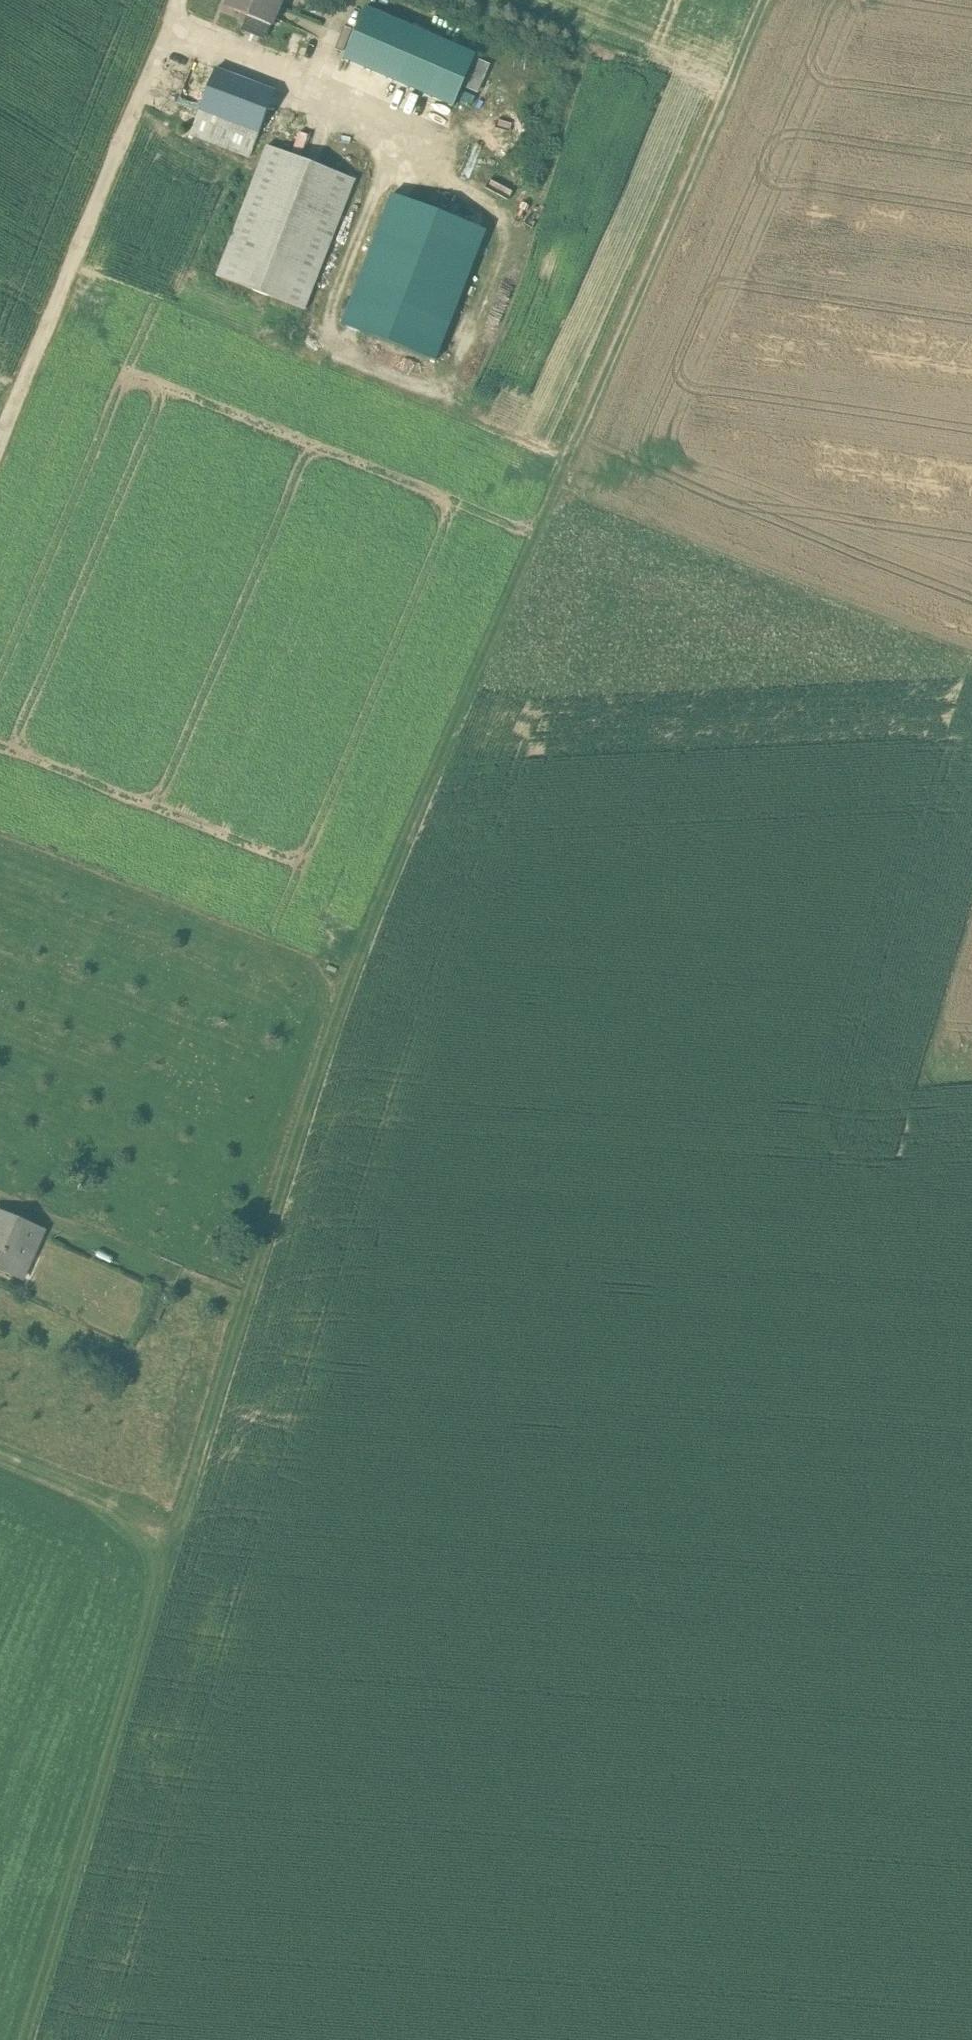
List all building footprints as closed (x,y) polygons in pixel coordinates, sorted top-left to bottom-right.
[(227,5),(273,25),(283,0),(229,0),(227,5)] [(476,53),(366,7),(344,60),(454,106),(476,53)] [(276,94),(216,69),(190,131),(250,156),(276,94)] [(357,183),(268,146),(214,274),(303,311),(357,183)] [(488,232),(394,192),(340,321),(433,361),(488,232)] [(0,1210),(0,1270),(22,1280),(44,1229),(0,1210)]
